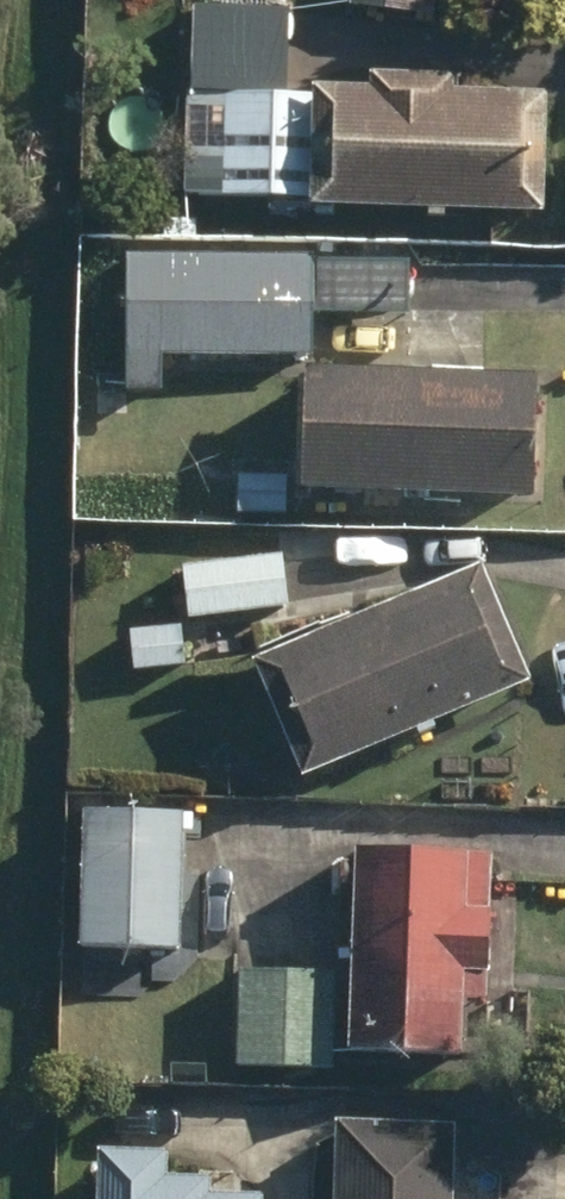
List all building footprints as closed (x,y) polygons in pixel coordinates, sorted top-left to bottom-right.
[(383,13),(431,17),(433,0),(384,0),(383,13)] [(312,211),(545,213),(545,98),(452,99),(452,79),(372,78),(372,95),(312,96),(312,211)] [(187,196),(306,198),(309,100),(190,98),(187,196)] [(123,394),(161,397),(162,356),(312,360),(313,315),(407,316),(410,269),(315,267),(315,262),(127,257),(123,394)] [(300,496),(532,502),(535,377),(303,371),(300,496)] [(239,481),(240,521),(285,522),(286,480),(239,481)] [(155,629),(160,672),(212,665),(207,619),(291,610),(285,559),(185,572),(192,626),(155,629)] [(253,668),(302,781),(529,685),(480,571),(253,668)] [(77,949),(179,952),(184,818),(81,815),(77,949)] [(346,1056),(460,1060),(461,1001),(487,1002),(492,862),(353,858),(346,1056)] [(236,1069),(334,1071),(337,978),(239,976),(236,1069)] [(455,1133),(337,1127),(335,1198),(452,1198),(455,1133)] [(211,1186),(163,1184),(164,1158),(98,1156),(96,1198),(211,1198),(211,1186)]
